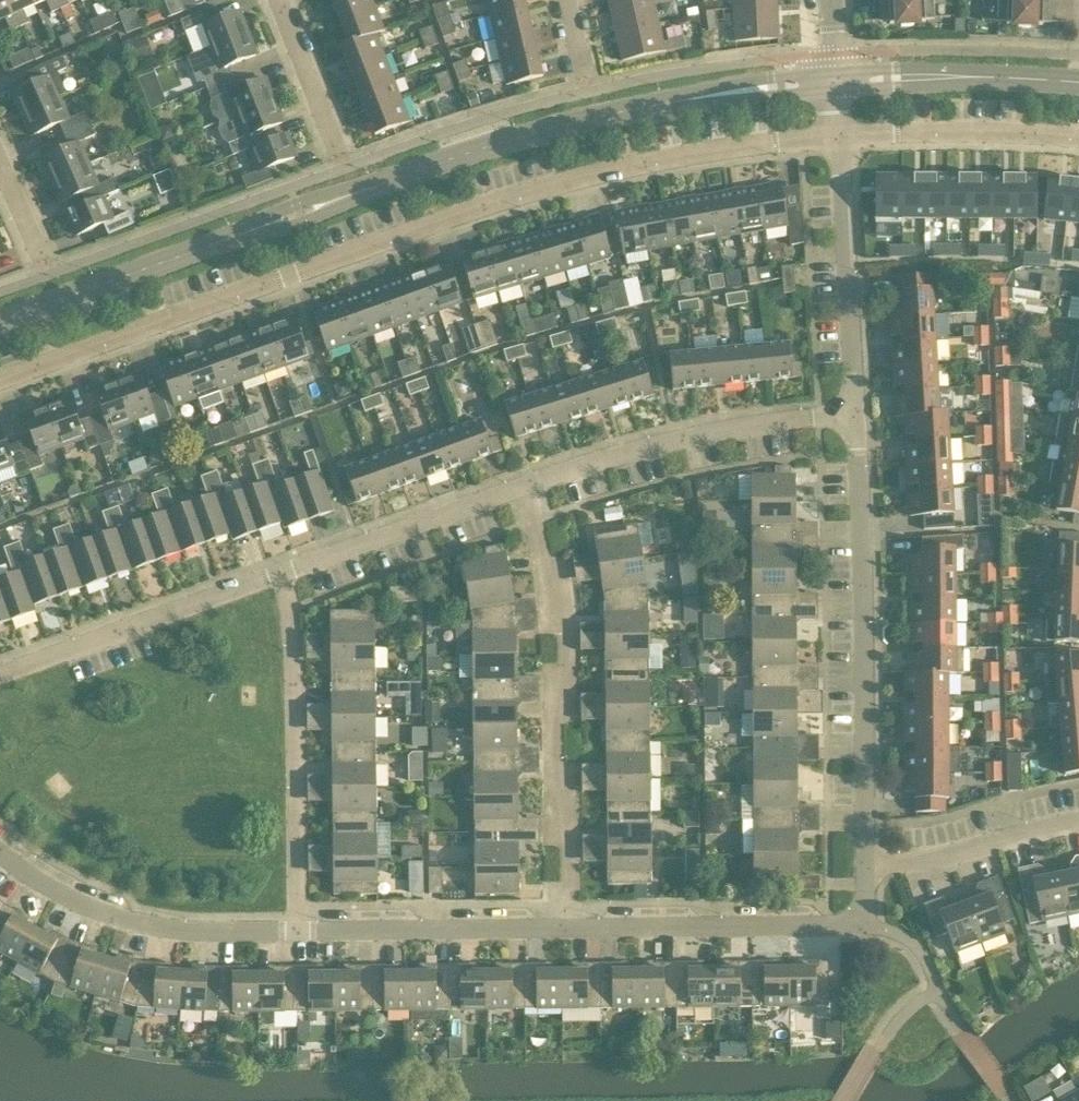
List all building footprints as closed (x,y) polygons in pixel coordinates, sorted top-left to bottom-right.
[(5,18),(10,31),(19,27),(7,0),(0,0),(0,20),(5,18)] [(22,10),(34,5),(32,0),(7,0),(19,27),(28,23),(22,10)] [(51,13),(60,9),(56,0),(45,0),(51,13)] [(67,0),(56,0),(60,9),(69,5),(67,0)] [(183,12),(178,0),(168,0),(165,1),(171,17),(183,12)] [(183,12),(204,3),(202,0),(178,0),(183,12)] [(340,21),(374,8),(371,0),(331,0),(340,21)] [(490,15),(526,7),(524,0),(486,0),(490,15)] [(658,23),(654,5),(674,1),(674,0),(636,0),(609,6),(616,33),(658,23)] [(777,10),(776,0),(732,0),(733,13),(777,10)] [(888,9),(879,9),(880,22),(889,22),(889,24),(900,24),(900,26),(914,26),(914,23),(925,22),(925,20),(934,19),(933,0),(888,0),(888,9)] [(997,21),(1006,22),(1006,24),(1017,25),(1017,27),(1031,28),(1031,25),(1042,25),(1042,23),(1051,23),(1052,10),(1043,10),(1043,0),(998,0),(997,21)] [(69,5),(60,9),(65,20),(74,16),(69,5)] [(526,7),(490,15),(495,38),(531,30),(526,7)] [(687,9),(689,18),(697,16),(695,7),(687,9)] [(375,33),(383,30),(374,8),(340,21),(348,42),(348,43),(375,33)] [(140,29),(133,10),(118,15),(121,23),(126,34),(140,29)] [(180,20),(184,32),(193,52),(190,54),(190,55),(247,33),(238,10),(211,21),(206,10),(180,20)] [(733,13),(735,42),(778,39),(777,10),(733,13)] [(704,13),(707,32),(717,31),(714,11),(704,13)] [(110,12),(90,21),(95,34),(116,25),(110,12)] [(161,21),(158,13),(146,18),(149,25),(161,21)] [(450,15),(437,19),(439,27),(453,24),(450,15)] [(953,19),(953,34),(963,34),(963,19),(953,19)] [(683,37),(662,42),(658,23),(616,33),(622,61),(665,51),(664,50),(684,46),(683,37)] [(782,24),(782,40),(797,39),(797,23),(782,24)] [(443,37),(456,32),(453,24),(439,27),(443,37)] [(432,26),(419,31),(422,40),(434,35),(432,26)] [(531,30),(495,38),(500,61),(536,53),(531,30)] [(58,38),(63,48),(75,43),(70,33),(58,38)] [(206,88),(210,86),(233,77),(228,66),(256,55),(247,33),(190,55),(186,56),(196,82),(201,80),(201,81),(203,80),(206,88)] [(348,42),(340,45),(349,68),(383,55),(375,33),(348,43),(348,42)] [(425,48),(438,44),(434,35),(422,40),(425,48)] [(151,57),(145,41),(125,49),(131,65),(151,57)] [(30,51),(34,61),(42,57),(38,47),(30,51)] [(114,73),(127,67),(120,51),(107,57),(114,73)] [(28,52),(8,61),(13,71),(32,62),(28,52)] [(536,53),(500,61),(506,85),(542,77),(536,53)] [(383,55),(349,68),(357,90),(392,77),(383,55)] [(39,80),(12,92),(22,114),(59,97),(49,76),(65,69),(60,57),(34,68),(39,80)] [(465,60),(452,64),(455,72),(468,69),(465,60)] [(458,82),(471,77),(468,69),(455,72),(458,82)] [(139,76),(152,107),(167,100),(154,70),(139,76)] [(447,71),(434,75),(438,84),(450,79),(447,71)] [(233,77),(210,86),(206,88),(211,99),(209,107),(213,115),(220,120),(219,121),(274,100),(265,78),(237,89),(233,77)] [(392,77),(357,90),(366,112),(400,99),(392,77)] [(440,93),(453,88),(450,79),(438,84),(440,93)] [(476,93),(467,96),(470,107),(479,104),(476,93)] [(84,112),(68,119),(59,97),(22,114),(31,136),(59,124),(63,135),(89,123),(84,112)] [(375,135),(409,121),(400,99),(366,112),(375,135)] [(233,155),(249,149),(259,145),(254,133),(282,123),(274,100),(219,121),(218,130),(221,137),(228,143),(233,155)] [(78,142),(95,135),(89,123),(63,135),(68,146),(41,158),(51,180),(88,163),(78,142)] [(162,144),(175,139),(170,127),(157,132),(162,144)] [(287,134),(259,145),(249,149),(258,171),(241,178),(246,189),(272,179),(268,168),(296,157),(287,134)] [(166,168),(161,153),(148,158),(153,173),(166,168)] [(88,190),(93,201),(119,189),(114,178),(97,185),(88,163),(51,180),(61,202),(88,190)] [(161,192),(177,186),(170,167),(153,174),(161,192)] [(903,175),(875,175),(875,224),(902,224),(903,175)] [(925,175),(903,175),(902,218),(924,219),(925,175)] [(947,175),(925,175),(924,219),(947,219),(947,175)] [(970,176),(947,175),(947,219),(969,219),(970,176)] [(992,176),(970,176),(969,219),(992,219),(992,176)] [(1014,176),(992,176),(992,219),(1014,219),(1014,176)] [(1037,176),(1014,176),(1014,219),(1037,219),(1037,176)] [(1070,179),(1048,176),(1043,219),(1065,222),(1070,179)] [(1070,179),(1065,222),(1078,223),(1078,180),(1070,179)] [(756,187),(763,230),(787,226),(780,183),(756,187)] [(732,191),(740,234),(763,230),(756,187),(732,191)] [(112,219),(103,197),(119,190),(119,189),(93,201),(65,213),(75,235),(103,223),(108,235),(134,223),(128,212),(112,219)] [(193,189),(182,193),(187,205),(197,201),(193,189)] [(709,195),(717,238),(740,234),(732,191),(709,195)] [(686,199),(694,242),(717,238),(709,195),(686,199)] [(663,203),(670,246),(694,242),(686,199),(663,203)] [(640,207),(647,250),(670,246),(663,203),(640,207)] [(647,250),(640,207),(616,212),(623,255),(647,250)] [(575,223),(587,265),(611,258),(598,216),(575,223)] [(552,230),(565,271),(587,265),(575,223),(552,230)] [(530,236),(542,278),(565,271),(552,230),(530,236)] [(507,243),(519,285),(542,278),(530,236),(507,243)] [(484,250),(497,292),(519,285),(507,243),(484,250)] [(915,245),(902,246),(902,257),(916,256),(915,245)] [(933,245),(933,256),(946,256),(946,245),(933,245)] [(960,252),(960,245),(946,245),(946,256),(959,256),(960,252)] [(978,245),(978,256),(991,257),(991,246),(978,245)] [(902,257),(902,246),(889,246),(889,257),(902,257)] [(1004,246),(991,246),(991,257),(1004,257),(1004,246)] [(497,292),(484,250),(461,257),(474,299),(497,292)] [(1071,262),(1078,262),(1078,251),(1072,251),(1071,262)] [(1023,253),(1023,264),(1036,265),(1037,254),(1023,253)] [(1050,255),(1037,254),(1036,265),(1049,266),(1050,255)] [(424,270),(438,311),(461,303),(447,262),(424,270)] [(783,294),(798,293),(797,265),(781,266),(783,294)] [(758,282),(756,266),(746,268),(748,284),(758,282)] [(1003,274),(989,275),(989,284),(992,284),(993,292),(1022,291),(1022,290),(1032,291),(1033,281),(1015,279),(1014,269),(1003,274)] [(401,278),(416,319),(438,311),(424,270),(401,278)] [(740,272),(725,275),(727,288),(742,286),(740,272)] [(723,273),(708,276),(710,291),(726,288),(723,273)] [(898,276),(899,291),(899,298),(889,298),(890,317),(933,314),(932,289),(931,274),(898,276)] [(975,275),(975,285),(989,284),(989,275),(975,275)] [(639,289),(637,277),(623,280),(629,306),(656,299),(653,286),(639,289)] [(379,286),(394,327),(416,319),(401,278),(379,286)] [(608,282),(614,309),(629,306),(623,280),(622,278),(608,282)] [(693,280),(679,283),(681,296),(695,293),(693,280)] [(676,283),(662,285),(664,298),(679,296),(676,283)] [(357,294),(372,335),(394,327),(379,286),(357,294)] [(149,288),(136,293),(138,299),(151,294),(149,288)] [(1007,309),(1015,309),(1016,299),(1013,299),(1013,293),(1021,295),(1022,291),(993,292),(993,310),(1007,309)] [(747,303),(745,292),(735,293),(736,305),(747,303)] [(725,295),(727,307),(736,305),(735,293),(725,295)] [(335,302),(350,343),(372,335),(357,294),(335,302)] [(574,298),(576,305),(575,305),(579,321),(589,318),(582,296),(574,298)] [(700,311),(698,298),(688,300),(690,312),(700,311)] [(678,301),(680,314),(690,312),(688,300),(678,301)] [(350,343),(335,302),(312,310),(327,352),(350,343)] [(566,308),(571,323),(579,321),(575,305),(566,308)] [(993,319),(1007,319),(1007,309),(993,310),(993,319)] [(552,314),(542,317),(542,320),(546,331),(557,328),(553,316),(552,314)] [(902,341),(935,339),(933,314),(890,317),(891,336),(902,335),(902,341)] [(271,325),(286,366),(308,358),(294,317),(271,325)] [(618,329),(614,317),(604,320),(608,332),(618,329)] [(534,334),(530,318),(521,321),(525,336),(534,334)] [(498,344),(489,319),(475,324),(483,349),(498,344)] [(595,323),(598,334),(608,332),(604,320),(595,323)] [(462,328),(470,353),(483,349),(475,324),(462,328)] [(249,333),(263,374),(286,366),(271,325),(249,333)] [(987,327),(973,328),(973,337),(987,337),(987,327)] [(963,337),(973,337),(973,328),(962,328),(963,337)] [(572,342),(569,331),(558,333),(562,345),(572,342)] [(226,341),(241,382),(263,374),(249,333),(226,341)] [(549,336),(552,348),(562,345),(558,333),(549,336)] [(974,346),(988,346),(987,337),(973,337),(974,346)] [(893,367),(936,364),(935,339),(902,341),(902,347),(892,348),(893,367)] [(204,349),(219,390),(241,382),(226,341),(204,349)] [(456,358),(450,343),(441,347),(447,362),(456,358)] [(764,345),(768,381),(801,378),(800,363),(791,364),(789,343),(764,345)] [(526,356),(523,344),(513,347),(516,358),(526,356)] [(741,347),(744,383),(768,381),(764,345),(741,347)] [(503,350),(506,361),(516,358),(513,347),(503,350)] [(717,350),(720,385),(744,383),(741,347),(717,350)] [(1008,348),(994,348),(995,358),(1008,357),(1008,348)] [(182,357),(197,398),(219,390),(204,349),(182,357)] [(693,352),(697,388),(720,385),(717,350),(693,352)] [(697,388),(693,352),(669,354),(672,390),(697,388)] [(168,389),(160,391),(148,396),(139,373),(116,381),(131,422),(154,414),(157,424),(178,417),(174,407),(197,398),(182,357),(159,366),(168,389)] [(421,371),(415,357),(406,360),(411,374),(421,371)] [(995,367),(1009,367),(1008,357),(995,358),(995,367)] [(397,363),(402,378),(411,374),(406,360),(397,363)] [(619,368),(629,402),(653,395),(643,361),(619,368)] [(905,391),(938,389),(936,364),(893,367),(894,385),(904,385),(905,391)] [(629,402),(619,368),(596,375),(607,410),(629,402)] [(1074,369),(1070,391),(1070,392),(1078,394),(1078,370),(1074,369)] [(382,386),(377,372),(364,377),(369,391),(382,386)] [(607,410),(596,375),(573,382),(584,417),(607,410)] [(989,377),(975,377),(975,387),(989,386),(989,377)] [(427,390),(423,378),(415,381),(419,393),(427,390)] [(114,445),(112,440),(109,430),(131,422),(116,381),(94,389),(102,412),(90,417),(100,445),(103,452),(110,450),(114,445)] [(407,384),(411,396),(419,393),(415,381),(407,384)] [(584,417),(573,382),(551,389),(561,424),(584,417)] [(334,389),(338,402),(350,397),(347,389),(342,386),(334,389)] [(975,396),(989,396),(989,386),(975,387),(975,396)] [(561,424),(551,389),(528,396),(538,431),(561,424)] [(939,414),(939,413),(938,389),(905,391),(905,397),(895,398),(896,417),(904,417),(904,416),(939,414)] [(1070,392),(1070,391),(1066,391),(1065,399),(1070,400),(1067,415),(1067,416),(1078,418),(1078,394),(1070,392)] [(382,406),(378,394),(370,397),(374,409),(382,406)] [(309,402),(306,395),(297,398),(302,413),(319,407),(316,400),(309,402)] [(538,431),(528,396),(504,404),(515,438),(538,431)] [(1010,396),(996,397),(996,406),(1010,406),(1010,396)] [(362,400),(366,412),(374,409),(370,397),(362,400)] [(46,406),(61,447),(83,439),(87,449),(100,445),(90,417),(77,421),(69,398),(46,406)] [(288,402),(294,417),(302,413),(297,398),(288,402)] [(19,442),(29,470),(42,466),(38,455),(61,447),(46,406),(23,415),(32,438),(19,442)] [(996,416),(1010,415),(1010,406),(996,406),(996,416)] [(267,426),(262,411),(253,414),(258,430),(267,426)] [(916,440),(949,438),(947,413),(939,413),(939,414),(904,416),(904,417),(905,435),(915,434),(916,440)] [(232,422),(237,437),(258,430),(253,414),(232,422)] [(1067,416),(1067,415),(1060,414),(1056,438),(1078,442),(1078,418),(1067,416)] [(236,438),(230,420),(220,423),(221,426),(205,432),(210,447),(236,438)] [(457,429),(469,462),(501,451),(496,437),(488,440),(480,420),(457,429)] [(13,465),(17,475),(29,470),(19,442),(7,447),(0,427),(0,469),(13,465)] [(990,427),(976,427),(976,437),(990,436),(990,427)] [(435,437),(447,470),(469,462),(457,429),(435,437)] [(977,446),(991,446),(990,436),(976,437),(977,446)] [(412,445),(425,478),(447,470),(435,437),(412,445)] [(907,466),(950,463),(949,438),(916,440),(916,446),(905,447),(907,466)] [(1078,466),(1078,442),(1056,438),(1055,445),(1060,446),(1057,461),(1064,462),(1064,463),(1078,466)] [(1011,444),(997,445),(997,454),(1011,454),(1011,444)] [(390,453),(402,486),(425,478),(412,445),(390,453)] [(150,467),(160,464),(155,450),(145,454),(150,467)] [(303,454),(308,467),(310,473),(294,479),(309,520),(334,511),(312,450),(303,454)] [(368,461),(380,495),(402,486),(390,453),(368,461)] [(998,464),(1012,463),(1011,454),(997,454),(998,464)] [(277,485),(268,459),(260,462),(282,523),(281,523),(283,529),(309,520),(294,479),(277,485)] [(380,495),(368,461),(344,469),(352,489),(344,492),(348,506),(380,495)] [(252,465),(257,478),(259,485),(242,491),(257,532),(281,523),(282,523),(260,462),(252,465)] [(919,490),(952,488),(950,463),(907,466),(908,484),(918,484),(919,490)] [(1078,490),(1078,466),(1064,463),(1060,486),(1078,490)] [(774,467),(774,475),(751,476),(751,511),(795,511),(795,475),(790,475),(790,467),(774,467)] [(226,497),(217,471),(209,474),(233,541),(257,532),(242,491),(226,497)] [(200,477),(205,490),(207,496),(191,502),(206,543),(230,535),(232,541),(233,541),(209,474),(200,477)] [(991,477),(978,477),(978,486),(992,486),(991,477)] [(1014,495),(1013,477),(997,477),(998,496),(1014,495)] [(705,479),(697,480),(698,489),(706,489),(705,479)] [(978,496),(992,495),(992,486),(978,486),(978,496)] [(1060,486),(1056,510),(1078,515),(1078,490),(1060,486)] [(69,489),(68,494),(69,498),(78,495),(75,487),(69,489)] [(954,527),(953,514),(952,488),(919,490),(919,496),(908,497),(910,516),(924,515),(924,529),(954,527)] [(175,508),(168,489),(159,492),(181,552),(206,543),(191,502),(175,508)] [(151,495),(156,508),(158,514),(142,520),(156,561),(181,552),(159,492),(151,495)] [(125,526),(118,506),(110,509),(132,570),(156,561),(142,520),(125,526)] [(601,522),(618,520),(616,508),(599,510),(601,522)] [(102,512),(107,526),(109,532),(92,538),(107,579),(132,570),(110,509),(102,512)] [(751,545),(795,545),(795,511),(751,511),(751,545)] [(993,527),(993,512),(992,512),(981,513),(978,513),(978,527),(993,527)] [(76,544),(69,524),(61,527),(83,588),(107,579),(92,538),(76,544)] [(599,567),(642,561),(636,524),(593,531),(599,567)] [(53,530),(57,543),(60,550),(43,555),(58,596),(83,588),(61,527),(53,530)] [(1078,571),(1078,533),(1059,532),(1057,570),(1078,571)] [(921,536),(922,548),(922,555),(911,555),(911,574),(955,573),(955,549),(964,549),(963,535),(921,536)] [(27,561),(20,542),(12,545),(36,611),(34,605),(58,596),(43,555),(27,561)] [(661,544),(663,554),(673,552),(671,543),(661,544)] [(8,561),(13,573),(0,578),(0,590),(11,620),(36,611),(12,545),(3,548),(8,561)] [(751,580),(795,580),(795,545),(751,545),(751,580)] [(679,570),(695,567),(695,552),(676,555),(679,570)] [(505,554),(462,560),(466,586),(509,579),(505,554)] [(718,557),(705,557),(705,569),(718,569),(718,557)] [(604,599),(648,598),(642,561),(599,567),(604,599)] [(994,564),(980,564),(980,573),(994,573),(994,564)] [(1015,569),(1001,569),(1001,579),(1015,578),(1015,569)] [(1078,595),(1078,571),(1057,570),(1056,594),(1078,595)] [(922,599),(955,598),(955,573),(911,574),(911,592),(922,592),(922,599)] [(981,583),(995,582),(994,573),(980,573),(981,583)] [(509,579),(466,586),(472,621),(515,617),(509,579)] [(752,614),(795,614),(795,580),(751,580),(752,614)] [(704,583),(704,605),(718,605),(718,583),(704,583)] [(389,592),(389,602),(416,602),(416,592),(416,586),(389,586),(389,592)] [(11,620),(0,590),(0,624),(11,620)] [(1056,594),(1055,616),(1055,617),(1078,618),(1078,595),(1056,594)] [(696,596),(682,596),(682,609),(696,609),(696,596)] [(604,635),(648,634),(648,598),(604,599),(604,601),(604,635)] [(911,623),(955,623),(955,598),(922,599),(922,605),(911,605),(911,623)] [(1002,607),(1002,613),(1002,616),(1016,616),(1016,606),(1002,607)] [(445,608),(429,608),(429,623),(445,623),(445,608)] [(330,611),(330,647),(374,646),(373,610),(330,611)] [(1002,613),(988,614),(988,623),(1002,623),(1002,616),(1002,613)] [(752,649),(796,648),(795,614),(752,614),(752,649)] [(706,639),(723,639),(723,615),(706,615),(706,639)] [(1002,626),(1016,625),(1016,616),(1002,616),(1002,623),(1002,626)] [(1055,617),(1055,616),(1047,616),(1046,642),(1078,643),(1078,618),(1055,617)] [(472,656),(515,655),(515,617),(472,621),(472,656)] [(955,623),(911,623),(912,642),(922,642),(922,648),(955,648),(955,623)] [(1003,632),(1002,626),(1002,623),(988,623),(989,632),(1003,632)] [(605,670),(648,670),(648,634),(604,635),(605,670)] [(436,643),(427,643),(427,656),(436,656),(436,643)] [(374,646),(330,647),(331,682),(374,682),(374,646)] [(408,661),(418,661),(418,647),(408,647),(408,661)] [(752,683),(796,683),(796,648),(752,649),(752,683)] [(964,674),(964,673),(964,648),(955,648),(922,648),(922,654),(912,654),(912,673),(948,673),(948,674),(955,674),(964,674)] [(1078,678),(1078,653),(1054,655),(1056,680),(1078,678)] [(515,655),(472,656),(472,691),(516,691),(515,655)] [(682,668),(695,668),(695,656),(682,656),(682,668)] [(700,656),(700,673),(709,672),(709,656),(700,656)] [(997,663),(983,663),(983,673),(997,672),(997,663)] [(605,706),(649,705),(648,670),(605,670),(605,706)] [(984,682),(998,682),(997,672),(983,673),(984,682)] [(915,698),(948,698),(948,674),(948,673),(912,673),(904,673),(904,692),(915,692),(915,698)] [(1018,674),(1004,674),(1004,683),(1018,683),(1018,674)] [(704,677),(703,705),(723,706),(724,677),(704,677)] [(1078,701),(1078,678),(1056,680),(1058,703),(1078,701)] [(386,682),(386,694),(405,694),(405,698),(406,715),(420,715),(419,698),(419,692),(419,681),(386,682)] [(374,682),(331,682),(331,717),(375,717),(374,682)] [(752,718),(796,717),(796,683),(752,683),(752,718)] [(1004,693),(1018,692),(1018,683),(1004,683),(1004,693)] [(472,691),(473,727),(516,726),(516,691),(472,691)] [(904,723),(948,723),(948,698),(915,698),(915,704),(904,704),(904,723)] [(1078,725),(1078,701),(1058,703),(1060,727),(1078,725)] [(426,722),(440,722),(440,702),(426,702),(426,722)] [(649,705),(605,706),(606,741),(649,741),(649,705)] [(998,713),(984,713),(985,723),(999,722),(998,713)] [(375,717),(331,717),(331,753),(375,752),(375,717)] [(753,752),(796,752),(796,717),(752,718),(753,752)] [(1019,721),(1005,721),(1006,731),(1019,730),(1019,721)] [(985,732),(999,732),(999,722),(985,723),(985,732)] [(915,748),(948,748),(948,723),(904,723),(904,742),(915,742),(915,748)] [(1078,749),(1078,725),(1060,727),(1062,750),(1078,749)] [(516,726),(473,727),(473,762),(517,761),(516,726)] [(412,746),(427,746),(426,728),(412,728),(412,746)] [(431,729),(431,738),(446,738),(446,729),(431,729)] [(1006,740),(1020,740),(1019,730),(1006,731),(1006,740)] [(606,777),(650,777),(649,741),(606,741),(606,777)] [(904,773),(948,773),(948,748),(915,748),(915,754),(904,754),(904,773)] [(1062,750),(1064,774),(1078,773),(1078,749),(1062,750)] [(375,752),(331,753),(332,788),(375,788),(375,752)] [(753,787),(796,786),(796,752),(753,752),(753,787)] [(1020,754),(1006,754),(1007,782),(1021,781),(1020,754)] [(473,762),(473,797),(517,797),(517,761),(473,762)] [(1000,763),(986,763),(986,772),(1000,772),(1000,763)] [(695,764),(682,764),(682,777),(695,777),(695,764)] [(408,781),(420,781),(422,781),(422,770),(420,770),(408,770),(408,781)] [(986,782),(1000,781),(1000,772),(986,772),(986,782)] [(944,812),(944,798),(948,798),(948,773),(904,773),(905,792),(915,792),(915,812),(944,812)] [(606,813),(650,812),(650,777),(606,777),(606,813)] [(443,781),(429,781),(429,795),(443,795),(443,781)] [(753,821),(797,821),(796,786),(753,787),(753,821)] [(375,788),(332,788),(332,824),(376,823),(375,788)] [(473,797),(474,833),(517,832),(517,797),(473,797)] [(421,809),(408,809),(408,821),(421,820),(421,809)] [(607,848),(650,848),(650,812),(606,813),(607,848)] [(698,813),(683,813),(683,828),(698,827),(698,813)] [(705,832),(719,832),(719,820),(705,820),(705,832)] [(753,856),(797,855),(797,821),(753,821),(753,856)] [(332,824),(333,859),(376,858),(376,823),(332,824)] [(474,833),(474,868),(518,867),(517,832),(474,833)] [(421,845),(404,845),(404,858),(421,858),(421,845)] [(650,848),(607,848),(607,885),(633,885),(646,884),(651,884),(650,848)] [(698,848),(685,848),(685,864),(699,864),(698,848)] [(428,867),(442,867),(441,850),(428,850),(428,867)] [(797,855),(753,856),(753,891),(797,891),(797,855)] [(1068,916),(1078,914),(1078,856),(1074,857),(1077,870),(1059,874),(1068,916)] [(333,859),(333,895),(377,894),(376,858),(333,859)] [(1029,924),(1041,922),(1068,916),(1059,874),(1040,878),(1037,865),(1017,869),(1024,904),(1029,924)] [(442,894),(442,867),(428,867),(428,894),(442,894)] [(474,868),(474,894),(518,893),(518,867),(474,868)] [(1013,919),(1009,910),(997,876),(978,884),(983,897),(965,903),(980,943),(1005,934),(1001,924),(1013,919)] [(646,884),(633,885),(633,898),(646,898),(646,884)] [(980,943),(965,903),(947,910),(942,897),(923,904),(935,937),(947,933),(954,953),(980,943)] [(34,928),(26,923),(23,915),(4,904),(0,910),(0,953),(16,962),(34,928)] [(16,962),(38,974),(53,982),(71,941),(52,930),(43,933),(34,928),(16,962)] [(53,982),(94,995),(105,958),(96,955),(92,947),(71,941),(53,982)] [(105,958),(94,995),(136,1007),(144,962),(123,956),(114,961),(105,958)] [(798,968),(789,968),(789,1007),(840,1006),(840,961),(805,962),(798,968)] [(1024,979),(1035,972),(1028,961),(1017,968),(1024,979)] [(136,1007),(153,1008),(177,1010),(179,971),(171,971),(165,964),(144,962),(136,1007)] [(713,969),(713,1007),(751,1007),(751,962),(729,962),(723,969),(713,969)] [(751,962),(751,1007),(789,1007),(789,968),(779,968),(773,962),(751,962)] [(599,964),(599,1008),(637,1008),(637,970),(627,970),(621,963),(599,964)] [(637,970),(637,1008),(675,1008),(675,963),(653,963),(647,970),(637,970)] [(675,963),(675,1008),(713,1007),(713,969),(703,969),(697,963),(675,963)] [(485,971),(486,1010),(523,1009),(523,964),(501,965),(495,971),(485,971)] [(545,964),(523,964),(523,1009),(561,1009),(561,970),(551,971),(545,964)] [(561,970),(561,1009),(599,1008),(599,964),(577,964),(571,970),(561,970)] [(448,1010),(447,965),(425,965),(419,972),(409,972),(410,1010),(448,1010)] [(447,965),(448,1010),(486,1010),(485,971),(476,971),(469,965),(447,965)] [(179,971),(177,1010),(218,1012),(219,967),(198,966),(191,972),(179,971)] [(295,967),(296,1011),(334,1011),(333,973),(324,973),(317,966),(295,967)] [(333,973),(334,1011),(372,1011),(371,966),(349,966),(343,973),(333,973)] [(371,966),(372,1011),(410,1010),(409,972),(400,972),(393,966),(371,966)] [(219,967),(218,1012),(258,1012),(257,973),(248,974),(241,967),(219,967)] [(257,973),(258,1012),(296,1011),(295,967),(273,967),(267,973),(257,973)] [(144,1041),(139,1035),(131,1034),(131,1040),(130,1049),(143,1050),(144,1041)] [(719,1044),(719,1057),(730,1057),(730,1044),(719,1044)] [(425,1047),(411,1047),(412,1061),(425,1061),(425,1047)] [(434,1061),(448,1061),(448,1048),(434,1048),(434,1061)] [(1032,1100),(1052,1089),(1043,1075),(1024,1086),(1032,1100)] [(1078,1092),(1061,1100),(1078,1100),(1078,1094),(1078,1092)]
